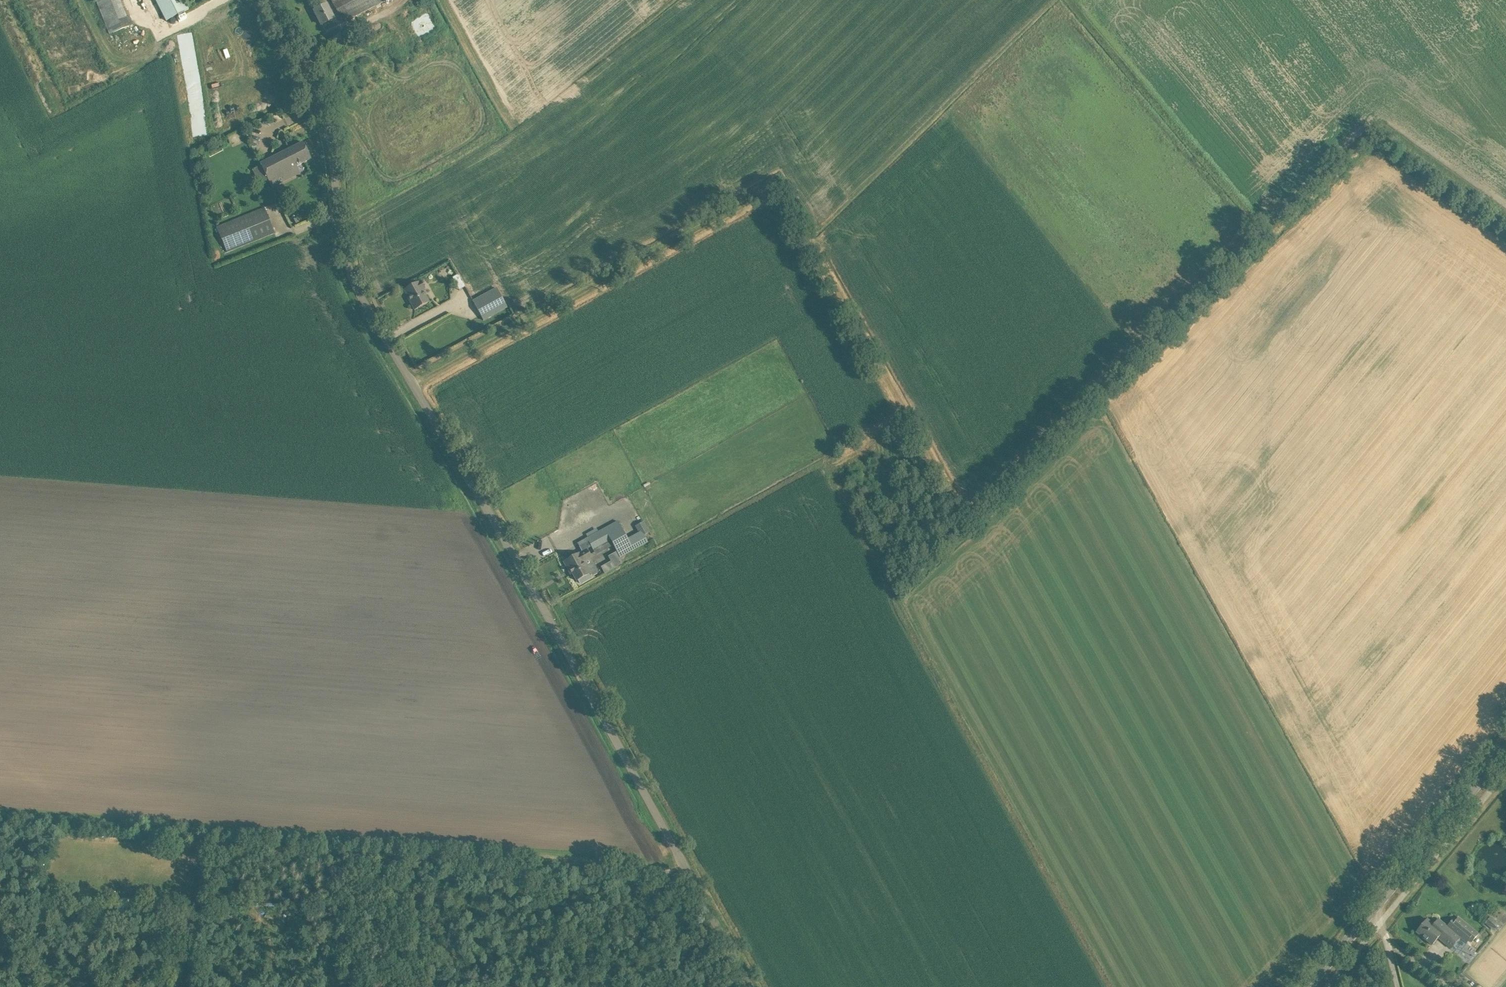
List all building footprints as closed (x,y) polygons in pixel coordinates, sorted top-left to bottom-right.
[(110,34),(134,24),(133,21),(132,21),(130,16),(127,17),(120,0),(96,0),(110,34)] [(167,21),(190,9),(186,0),(157,0),(167,21)] [(339,16),(346,13),(349,19),(386,0),(331,0),(339,16)] [(314,11),(321,25),(322,25),(326,32),(337,26),(326,4),(314,11)] [(282,153),(291,169),(311,159),(302,142),(282,153)] [(294,176),(291,169),(282,153),(259,164),(272,188),(294,176)] [(217,227),(227,252),(274,233),(264,208),(217,227)] [(404,290),(414,310),(429,302),(423,289),(425,288),(421,281),(419,282),(404,290)] [(472,301),(483,321),(507,308),(496,288),(472,301)] [(587,538),(593,550),(612,540),(621,557),(633,550),(618,521),(587,538)] [(586,549),(563,562),(568,570),(570,569),(576,581),(578,580),(579,583),(582,583),(589,579),(590,577),(588,574),(590,573),(591,575),(593,576),(597,574),(598,571),(586,549)] [(1485,923),(1495,931),(1500,925),(1491,916),(1485,923)] [(1427,919),(1417,932),(1432,945),(1438,938),(1452,949),(1461,939),(1466,943),(1469,940),(1471,943),(1478,934),(1459,918),(1456,921),(1454,919),(1448,927),(1439,919),(1434,925),(1427,919)]
